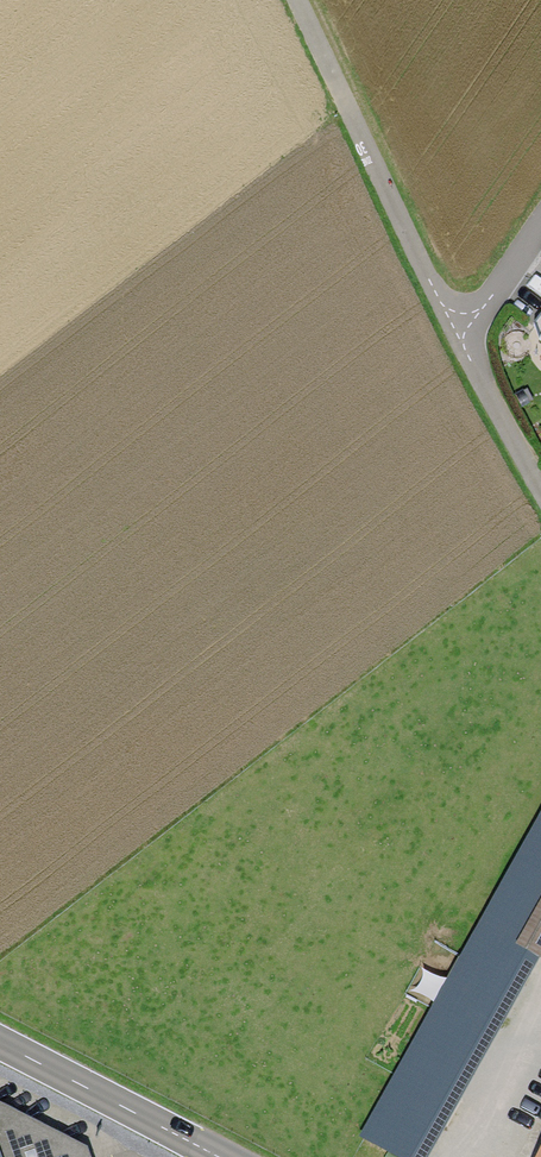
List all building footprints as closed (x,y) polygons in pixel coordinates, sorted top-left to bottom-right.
[(528,325),(540,335),(540,309),(528,325)] [(361,1139),(394,1156),(427,1156),(537,956),(515,944),(540,897),(540,812),(361,1139)] [(515,944),(537,956),(540,958),(540,897),(515,944)] [(87,1148),(0,1107),(0,1156),(90,1156),(87,1148)]
